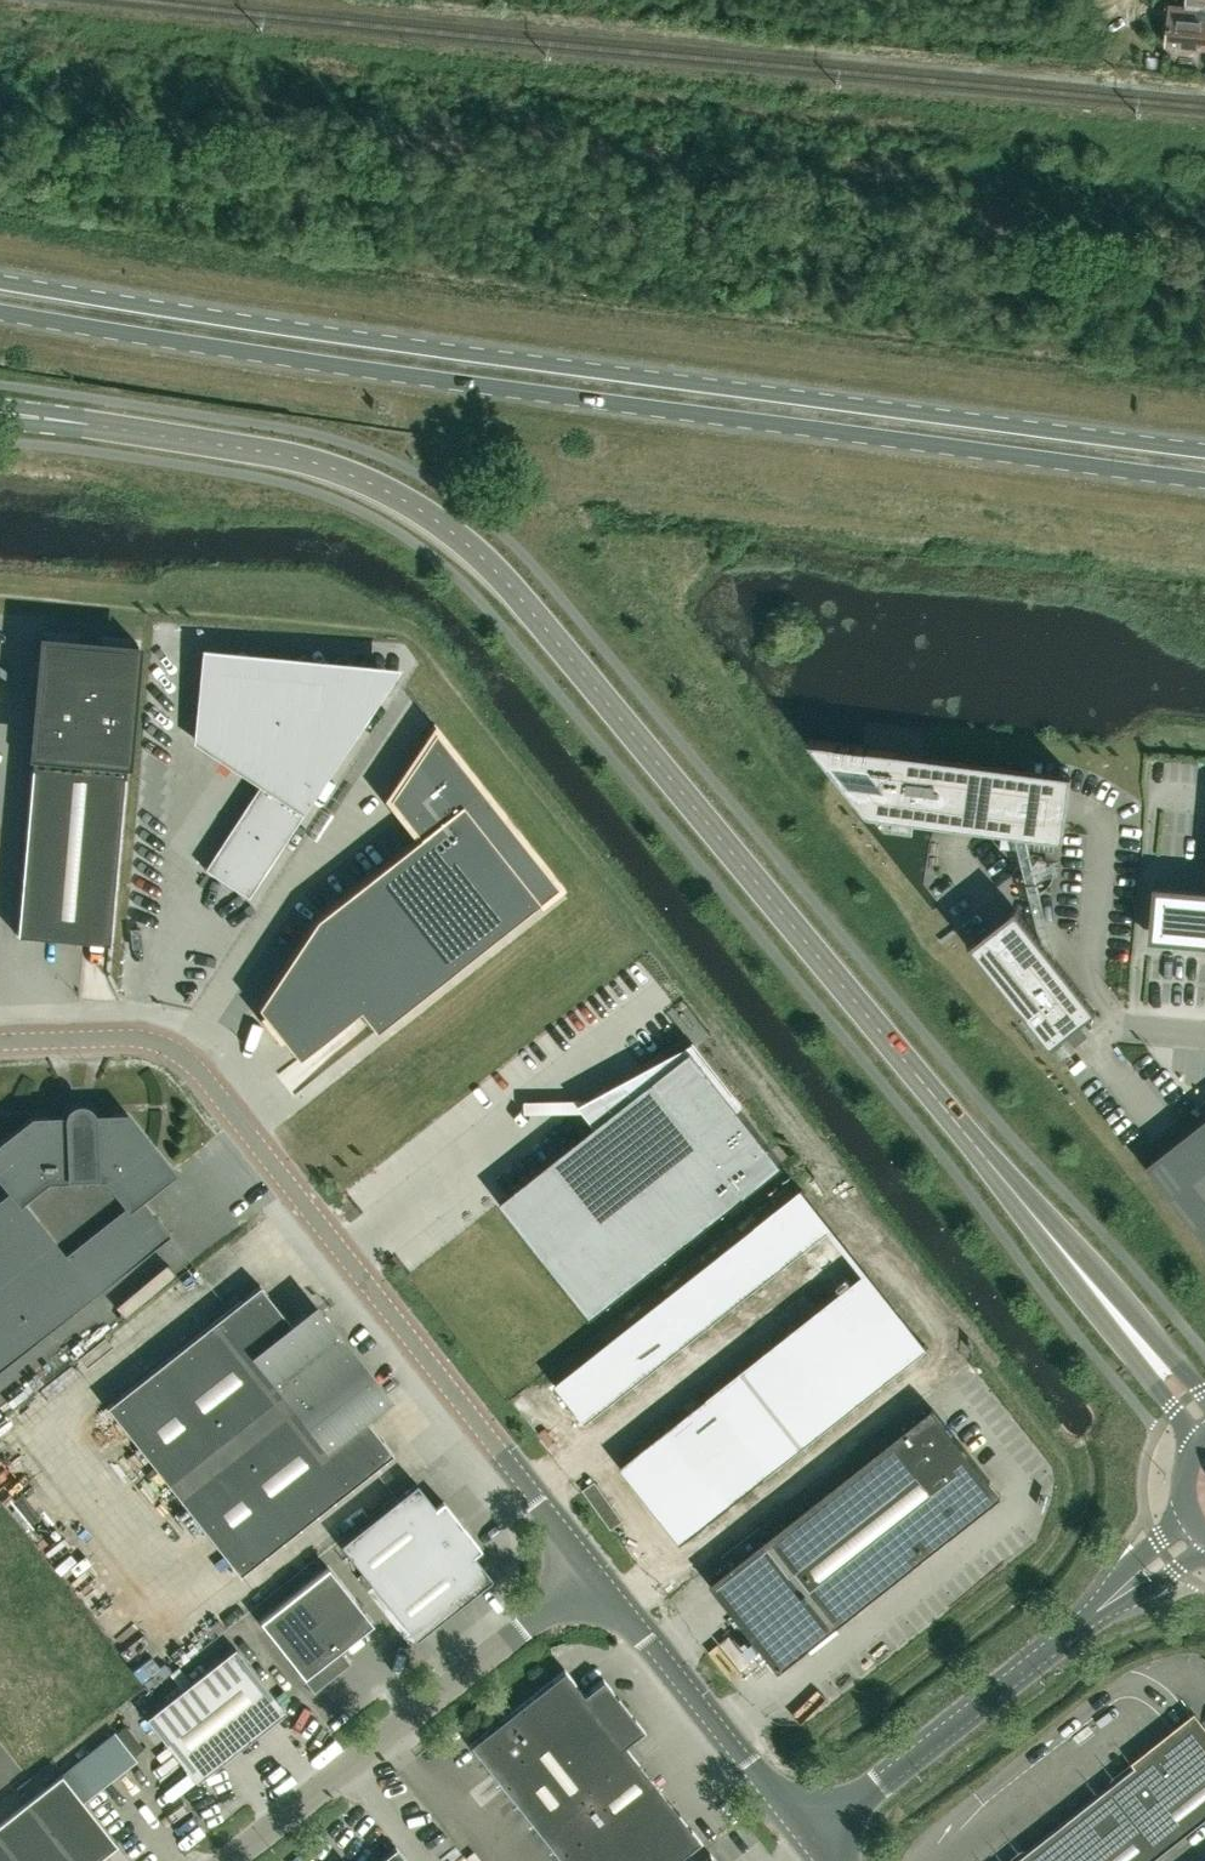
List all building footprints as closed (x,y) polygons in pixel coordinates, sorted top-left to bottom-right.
[(1187,6),(1171,5),(1170,17),(1169,17),(1167,44),(1204,47),(1204,0),(1187,0),(1187,6)] [(126,776),(137,642),(43,634),(31,768),(32,768),(17,934),(110,943),(125,776),(126,776)] [(262,782),(205,869),(249,897),(370,711),(369,710),(376,700),(201,675),(199,688),(198,688),(194,738),(262,782)] [(558,886),(435,732),(390,798),(420,837),(317,919),(258,1007),(299,1058),(359,1010),(376,1031),(558,886)] [(1072,775),(810,740),(868,814),(1064,840),(1072,775)] [(1159,884),(1154,939),(1204,944),(1204,888),(1159,884)] [(971,944),(1030,1018),(1052,1045),(1065,1035),(1063,1033),(1067,1031),(1075,1043),(1086,1034),(1078,1023),(1098,1008),(1017,907),(971,944)] [(592,1317),(784,1165),(693,1049),(597,1126),(501,1201),(592,1317)] [(93,1117),(93,1114),(92,1112),(91,1110),(89,1109),(88,1108),(86,1107),(84,1106),(81,1106),(78,1106),(76,1107),(75,1107),(72,1109),(71,1110),(70,1111),(68,1114),(68,1116),(67,1117),(67,1119),(34,1120),(0,1147),(0,1173),(12,1188),(0,1197),(0,1368),(170,1234),(140,1196),(170,1171),(127,1117),(93,1118),(93,1117)] [(1146,1165),(1204,1240),(1204,1119),(1146,1165)] [(260,1285),(107,1406),(240,1573),(392,1452),(354,1403),(372,1389),(329,1334),(310,1348),(260,1285)] [(1002,1494),(933,1407),(710,1583),(780,1671),(1002,1494)] [(378,1592),(462,1525),(443,1501),(435,1507),(417,1483),(340,1544),(378,1592)] [(378,1592),(416,1639),(492,1578),(473,1555),(481,1548),(462,1525),(378,1592)] [(313,1689),(349,1661),(340,1649),(373,1623),(328,1567),(260,1621),(313,1689)] [(232,1595),(256,1598),(259,1579),(236,1575),(232,1595)] [(191,1682),(241,1746),(286,1711),(235,1647),(191,1682)] [(565,1670),(470,1745),(538,1830),(633,1755),(625,1746),(644,1731),(603,1679),(584,1694),(565,1670)] [(197,1782),(241,1746),(191,1682),(146,1718),(197,1782)] [(1196,1719),(1186,1727),(1017,1860),(1153,1860),(1204,1820),(1204,1730),(1196,1719)] [(73,1860),(96,1860),(117,1844),(83,1802),(137,1759),(115,1731),(61,1774),(62,1774),(26,1802),(73,1860)] [(633,1755),(538,1830),(563,1860),(676,1860),(701,1841),(633,1755)] [(26,1802),(0,1823),(0,1839),(18,1860),(73,1860),(26,1802)] [(0,1839),(0,1860),(18,1860),(0,1839)] [(395,1845),(376,1860),(408,1860),(395,1845)]
